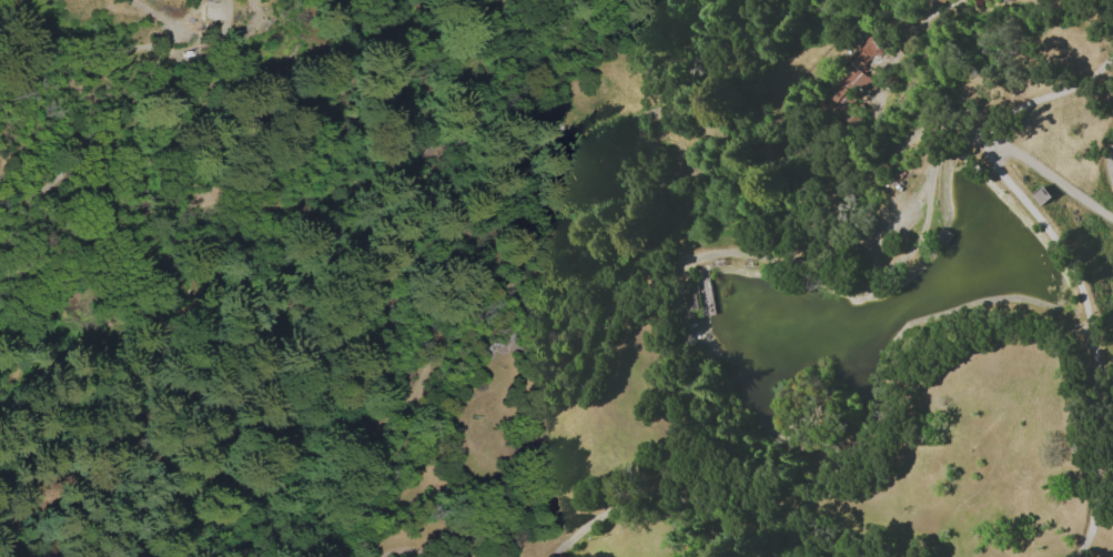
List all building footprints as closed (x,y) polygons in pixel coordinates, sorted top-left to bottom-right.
[(884,50),(867,36),(855,50),(859,53),(846,69),(850,72),(838,87),(840,88),(842,86),(849,91),(854,85),(862,91),(873,77),(867,72),(884,50)]
